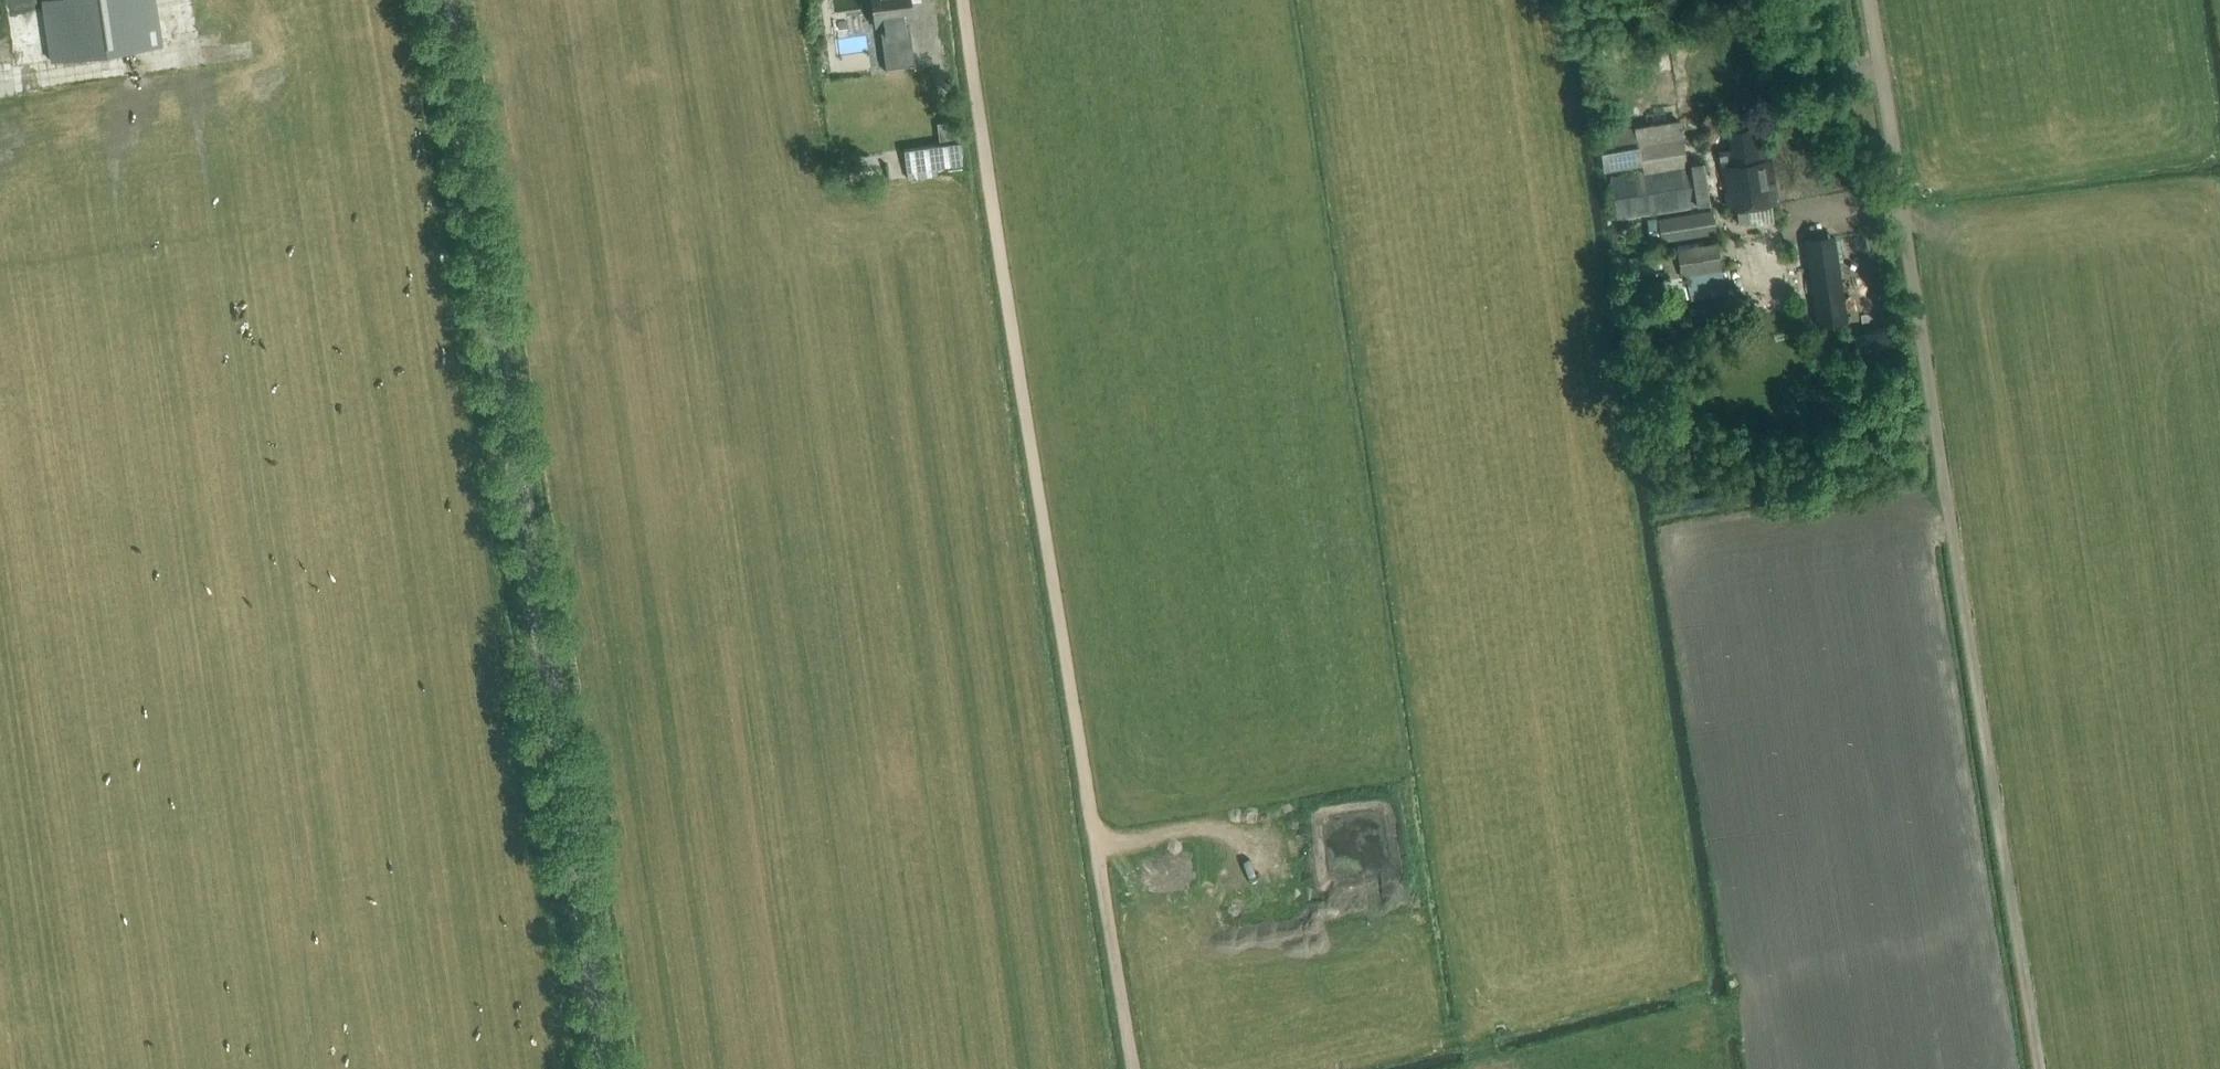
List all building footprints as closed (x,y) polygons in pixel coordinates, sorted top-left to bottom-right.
[(46,1),(55,62),(163,46),(157,0),(55,0),(46,1)] [(874,10),(878,10),(886,73),(916,69),(907,6),(911,5),(910,0),(873,0),(874,10)] [(1599,131),(1604,171),(1645,166),(1645,171),(1609,176),(1615,218),(1710,206),(1705,162),(1686,164),(1680,120),(1643,125),(1645,144),(1639,145),(1636,126),(1599,131)] [(905,173),(907,179),(960,171),(953,121),(937,124),(940,144),(902,150),(905,173)] [(1719,154),(1720,166),(1727,211),(1778,204),(1771,158),(1765,159),(1763,144),(1756,145),(1753,128),(1728,132),(1731,152),(1719,154)] [(1713,210),(1659,219),(1662,241),(1717,233),(1713,210)] [(1814,298),(1819,327),(1850,322),(1834,237),(1805,242),(1808,257),(1791,260),(1798,301),(1814,298)] [(1690,300),(1726,294),(1718,242),(1677,248),(1682,275),(1686,274),(1690,300)]
